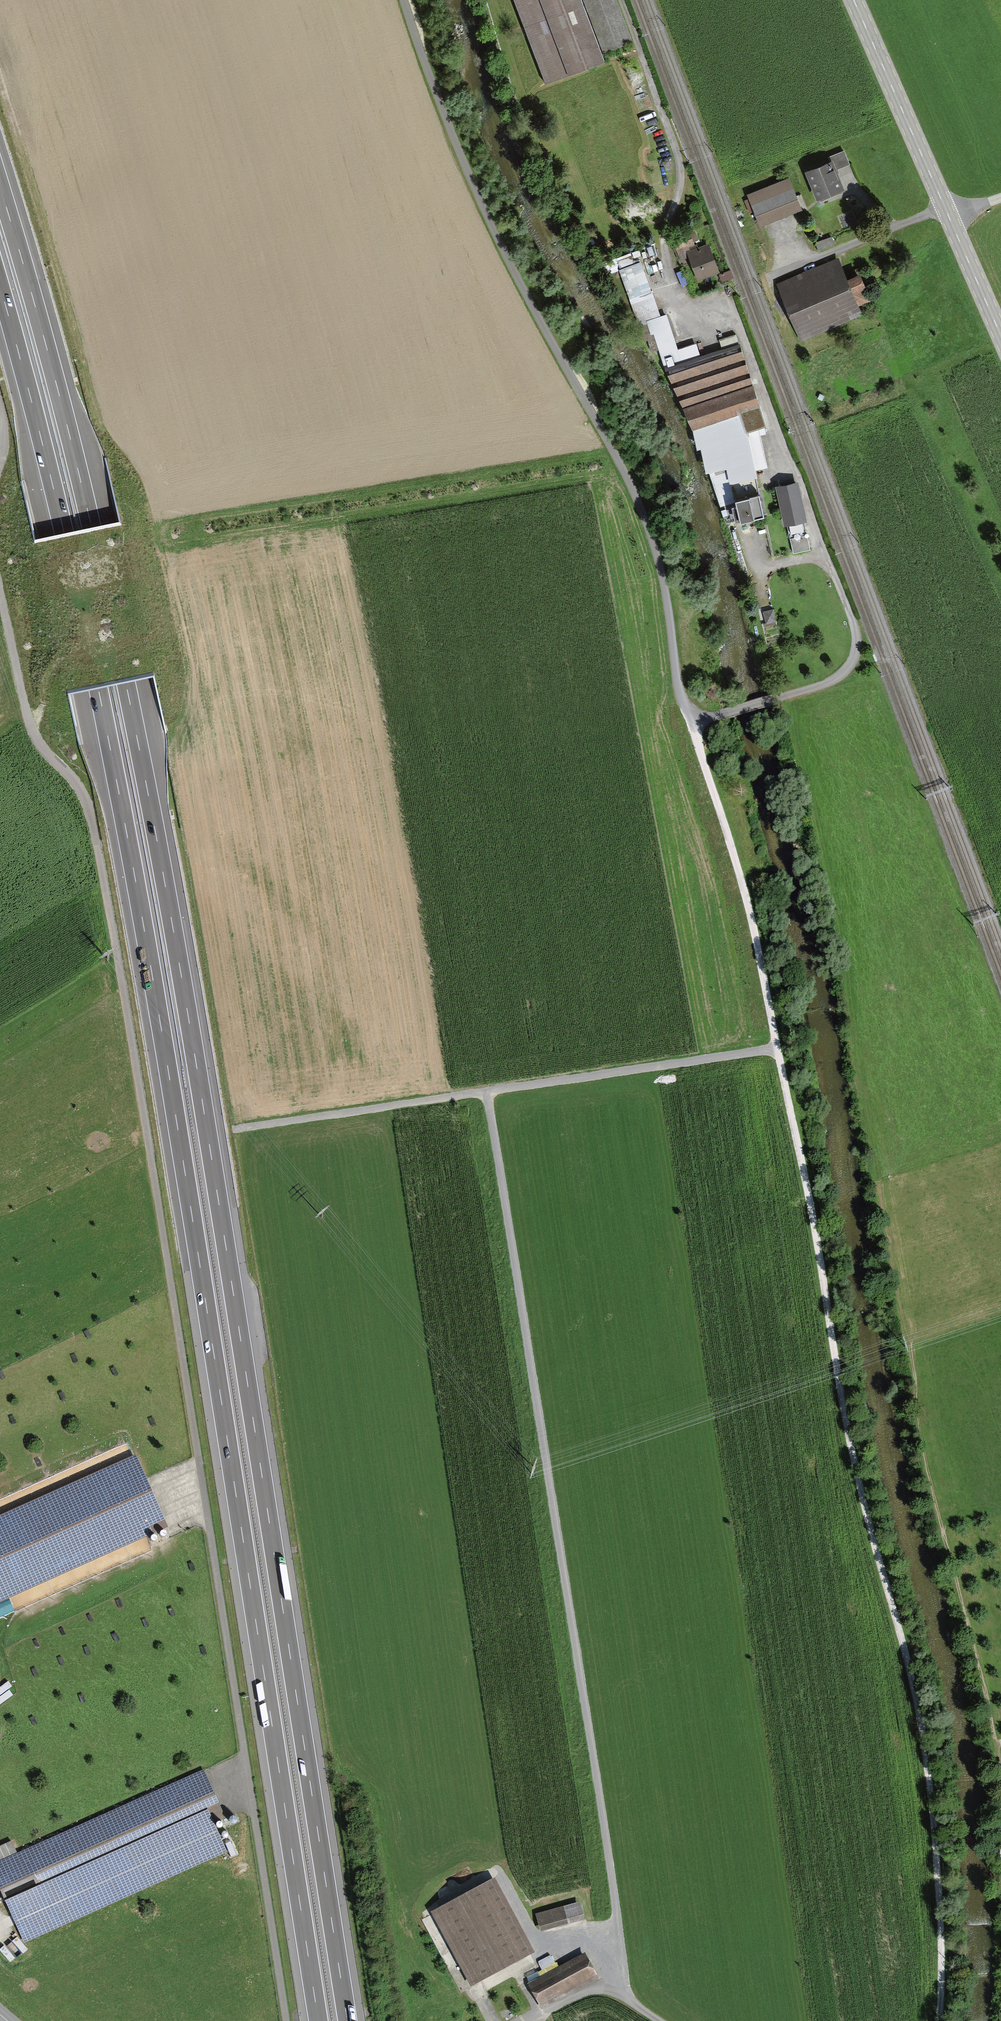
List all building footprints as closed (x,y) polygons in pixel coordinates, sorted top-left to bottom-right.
[(544,85),(604,63),(601,54),(628,44),(612,0),(513,0),(544,85)] [(842,156),(802,172),(816,204),(842,193),(833,170),(846,165),(842,156)] [(788,181),(746,196),(757,226),(799,210),(788,181)] [(687,238),(673,243),(679,257),(686,255),(697,283),(720,274),(708,245),(693,252),(687,238)] [(641,264),(617,272),(636,330),(648,326),(664,374),(672,372),(690,428),(719,497),(754,487),(739,412),(755,406),(737,349),(699,361),(695,346),(677,352),(666,316),(659,318),(641,264)] [(834,265),(776,289),(798,341),(856,316),(834,265)] [(793,482),(774,486),(783,524),(802,520),(793,482)] [(762,516),(754,487),(719,497),(727,525),(762,516)] [(803,524),(791,527),(795,541),(788,543),(790,552),(808,547),(803,524)] [(132,1459),(0,1518),(0,1601),(163,1528),(132,1459)] [(204,1775),(0,1864),(0,1895),(21,1942),(224,1854),(212,1826),(224,1821),(204,1775)] [(531,1953),(492,1881),(431,1913),(470,1986),(531,1953)] [(578,1906),(535,1917),(539,1933),(582,1922),(578,1906)] [(588,1956),(525,1989),(537,2011),(599,1978),(588,1956)]
